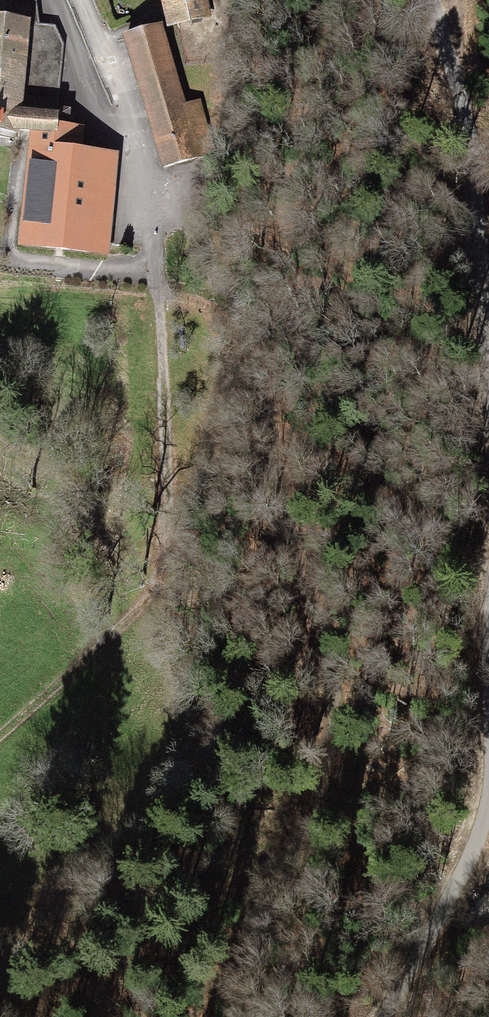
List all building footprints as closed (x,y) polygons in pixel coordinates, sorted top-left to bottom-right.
[(0,13),(0,129),(27,131),(36,16),(0,13)] [(155,25),(125,33),(161,170),(192,162),(155,25)] [(115,152),(36,147),(30,244),(109,249),(115,152)]
